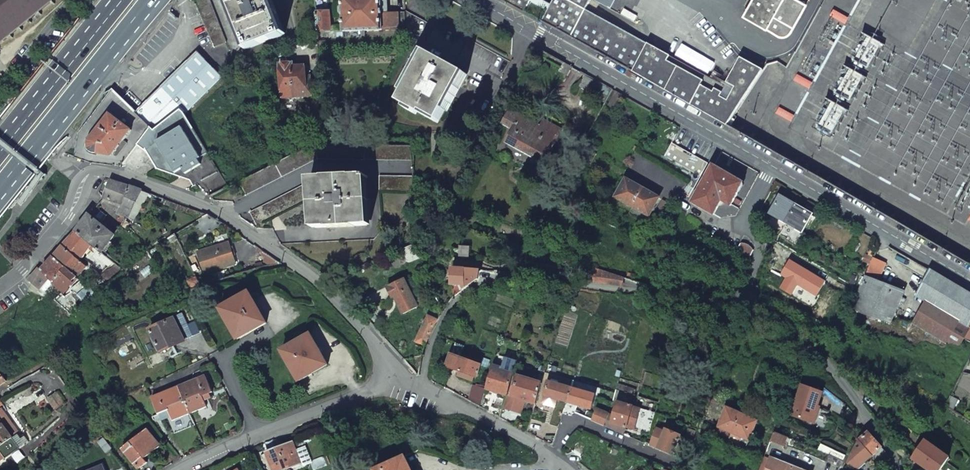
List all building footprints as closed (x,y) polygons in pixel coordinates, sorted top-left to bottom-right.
[(56,0),(0,0),(0,45),(56,0)] [(214,47),(226,43),(210,0),(193,0),(214,47)] [(269,0),(228,0),(247,49),(283,36),(269,0)] [(387,0),(341,0),(343,32),(382,31),(381,13),(387,13),(387,0)] [(523,13),(529,2),(526,0),(501,0),(523,13)] [(726,126),(763,71),(740,58),(724,86),(585,10),(591,0),(553,0),(547,12),(542,20),(541,22),(639,76),(726,126)] [(612,10),(618,0),(594,0),(612,10)] [(807,3),(801,0),(752,0),(743,15),(767,28),(768,27),(781,35),(782,35),(786,35),(788,34),(791,32),(807,3)] [(547,12),(530,2),(529,2),(523,13),(541,22),(542,20),(547,12)] [(834,9),(831,15),(845,23),(848,17),(834,9)] [(510,62),(431,19),(428,24),(405,12),(405,30),(406,42),(427,53),(465,74),(458,85),(488,102),(510,62)] [(330,13),(316,13),(317,31),(330,31),(330,13)] [(398,30),(398,13),(387,13),(381,13),(382,31),(398,30)] [(180,110),(184,114),(222,77),(197,52),(151,96),(153,97),(160,90),(180,110)] [(465,74),(427,53),(399,103),(421,115),(423,112),(439,121),(458,85),(465,74)] [(279,64),(282,98),(311,96),(310,82),(306,82),(304,66),(293,67),(293,63),(279,64)] [(798,75),(794,81),(809,89),(812,83),(798,75)] [(150,128),(153,130),(180,110),(160,90),(153,97),(151,96),(139,108),(134,113),(150,128)] [(615,109),(622,96),(616,92),(608,105),(615,109)] [(779,107),(776,113),(791,121),(794,115),(779,107)] [(180,110),(153,130),(157,134),(184,114),(180,110)] [(544,121),(541,127),(510,111),(503,124),(513,130),(506,143),(542,162),(559,129),(544,121)] [(131,130),(109,114),(90,142),(89,144),(89,148),(90,151),(91,153),(94,154),(111,157),(131,130)] [(150,128),(137,145),(148,153),(157,169),(190,181),(193,187),(197,184),(202,190),(208,197),(227,187),(185,116),(184,114),(157,134),(153,130),(150,128)] [(707,164),(672,143),(664,156),(700,177),(707,164)] [(412,146),(313,144),(239,181),(246,196),(318,159),(413,161),(412,146)] [(742,184),(713,167),(692,203),(713,215),(721,201),(730,206),(742,184)] [(367,225),(365,176),(313,179),(315,228),(367,225)] [(415,191),(414,176),(385,176),(385,191),(415,191)] [(120,183),(111,179),(107,189),(103,199),(123,205),(130,186),(120,183)] [(659,197),(626,179),(616,197),(649,216),(659,197)] [(310,198),(303,185),(250,213),(250,214),(257,226),(310,198)] [(142,191),(142,190),(130,186),(123,205),(119,212),(122,214),(128,217),(130,218),(142,191)] [(780,197),(770,214),(802,233),(812,215),(780,197)] [(114,235),(89,214),(76,232),(92,245),(102,253),(114,235)] [(128,217),(122,214),(118,221),(123,224),(128,217)] [(211,240),(224,224),(208,215),(193,224),(211,240)] [(82,257),(92,245),(76,232),(63,247),(80,260),(82,257)] [(177,241),(174,235),(168,238),(171,245),(177,241)] [(229,243),(198,252),(204,273),(235,263),(233,256),(230,248),(229,243)] [(417,250),(411,245),(401,249),(408,264),(423,258),(417,250)] [(53,282),(66,268),(77,277),(87,266),(80,260),(63,247),(50,261),(41,271),(50,279),(53,282)] [(280,263),(261,250),(258,254),(274,265),(280,263)] [(99,258),(108,266),(112,262),(102,253),(99,258)] [(471,255),(457,253),(456,258),(470,261),(471,261),(471,255)] [(455,296),(474,281),(478,279),(480,272),(481,262),(471,261),(470,261),(456,258),(454,268),(452,267),(451,286),(460,287),(451,291),(455,296)] [(874,259),(865,276),(874,280),(882,263),(874,259)] [(789,262),(781,275),(787,279),(780,289),(790,295),(796,286),(815,297),(823,283),(789,262)] [(77,277),(66,268),(53,282),(64,293),(74,283),(73,282),(77,277)] [(50,279),(41,271),(39,269),(29,281),(40,291),(50,279)] [(929,270),(915,295),(920,299),(907,320),(957,350),(963,338),(969,326),(969,295),(929,270)] [(865,276),(857,293),(857,294),(856,297),(856,302),(856,303),(856,304),(857,306),(858,309),(860,310),(875,317),(889,323),(903,291),(874,280),(865,276)] [(192,291),(201,286),(196,277),(187,281),(192,291)] [(403,279),(388,286),(402,314),(417,307),(403,279)] [(96,293),(87,286),(77,295),(87,306),(99,296),(96,293)] [(267,324),(249,293),(220,309),(237,340),(267,324)] [(444,310),(447,305),(442,298),(437,301),(444,310)] [(438,320),(427,315),(414,342),(425,347),(434,326),(438,320)] [(184,340),(174,318),(150,329),(160,351),(184,340)] [(328,366),(311,335),(281,351),(299,382),(313,374),(328,366)] [(827,339),(819,346),(826,353),(833,346),(827,339)] [(477,377),(481,365),(451,355),(446,367),(460,371),(474,377),(477,377)] [(501,368),(493,366),(486,390),(506,395),(513,374),(500,371),(501,368)] [(460,371),(458,376),(472,382),(474,377),(460,371)] [(512,393),(511,397),(523,400),(535,404),(542,383),(517,376),(515,382),(513,382),(509,393),(512,393)] [(198,411),(207,407),(203,396),(213,392),(206,377),(179,388),(190,414),(198,411)] [(567,404),(572,387),(548,380),(543,397),(567,404)] [(801,386),(791,416),(812,424),(822,393),(801,386)] [(486,390),(473,387),(469,402),(480,408),(486,390)] [(595,394),(572,387),(567,404),(590,410),(595,394)] [(782,387),(777,399),(784,402),(788,389),(782,387)] [(190,414),(179,388),(152,399),(158,414),(168,410),(173,421),(190,414)] [(65,404),(58,393),(48,400),(55,411),(65,404)] [(507,409),(520,413),(523,400),(511,397),(507,409)] [(632,407),(618,402),(612,421),(612,423),(626,427),(632,407)] [(757,421),(726,407),(718,427),(719,427),(732,433),(742,437),(749,441),(757,421)] [(1,408),(0,409),(0,420),(13,438),(19,434),(1,408)] [(604,426),(608,415),(597,410),(592,421),(604,426)] [(612,421),(607,419),(605,427),(624,435),(626,427),(612,423),(612,421)] [(0,420),(0,447),(12,438),(13,438),(0,420)] [(680,434),(658,425),(650,444),(672,453),(680,434)] [(719,427),(717,431),(730,437),(731,435),(732,433),(719,427)] [(686,437),(680,434),(672,453),(686,459),(696,431),(688,429),(686,437)] [(147,430),(122,449),(139,469),(148,463),(146,461),(144,459),(160,447),(147,430)] [(771,440),(784,446),(787,438),(774,433),(771,440)] [(868,433),(859,442),(872,456),(882,447),(868,433)] [(19,448),(12,438),(0,447),(0,462),(19,448)] [(912,459),(927,469),(940,469),(949,458),(925,441),(912,459)] [(855,448),(847,459),(858,469),(859,469),(872,456),(859,442),(855,448)] [(293,443),(267,452),(274,469),(282,469),(300,463),(293,443)] [(759,469),(766,469),(770,459),(764,456),(759,469)] [(405,457),(376,469),(411,469),(405,457)] [(770,459),(766,469),(790,469),(792,467),(770,459)]
